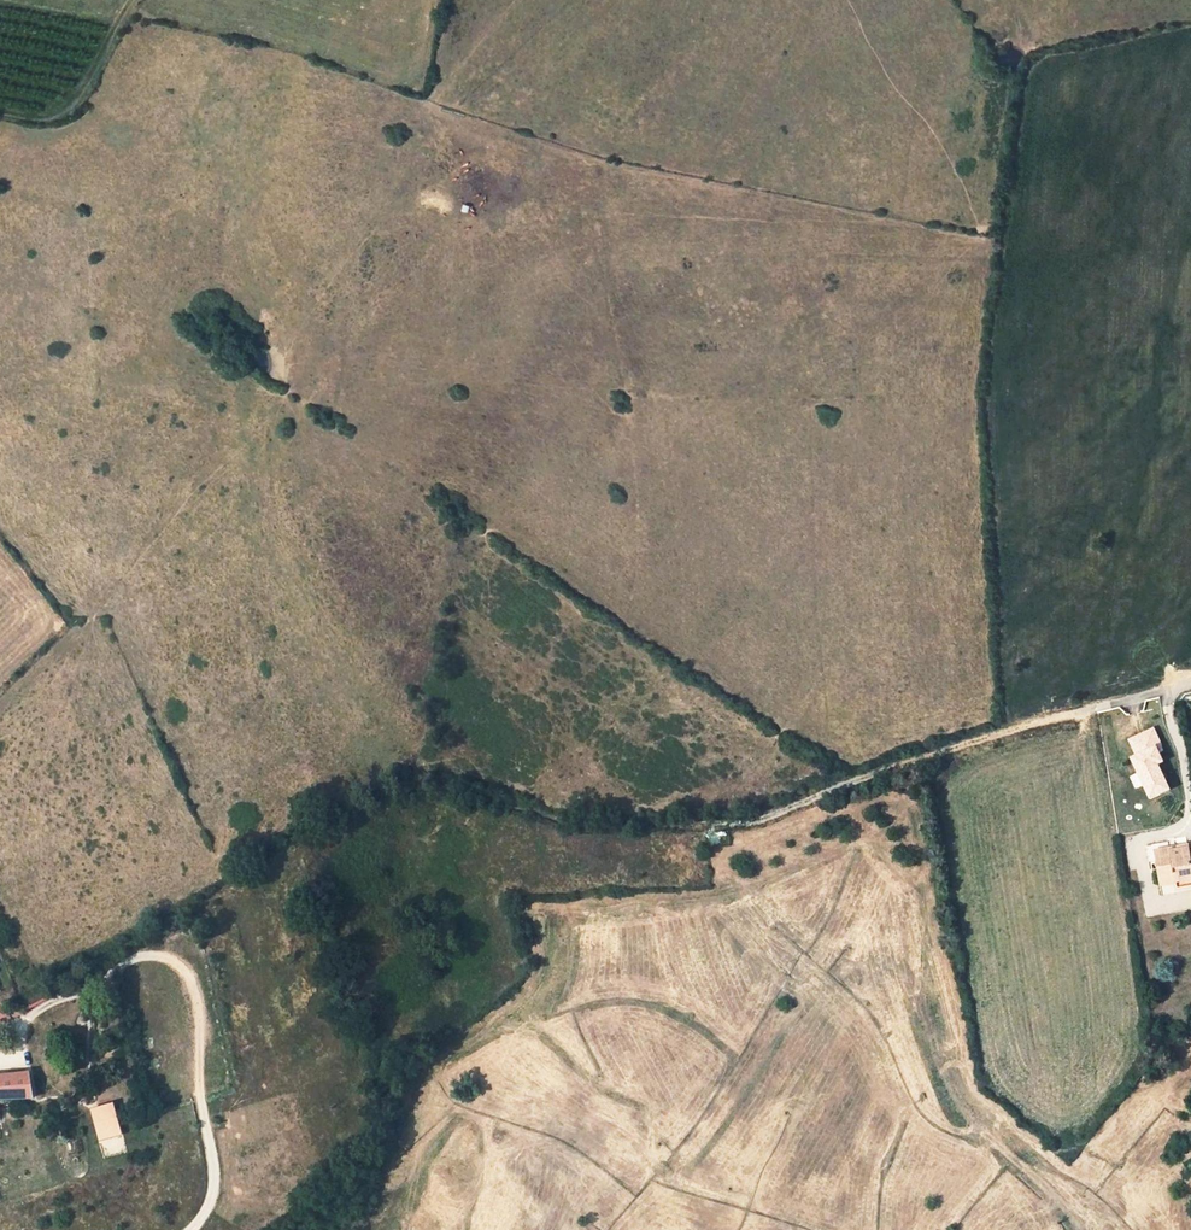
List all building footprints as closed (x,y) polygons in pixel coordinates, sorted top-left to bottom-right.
[(202,307),(199,313),(192,327),(202,334),(212,314),(202,307)] [(183,321),(192,327),(199,313),(188,309),(183,321)] [(1153,728),(1127,740),(1134,756),(1127,759),(1147,802),(1169,792),(1157,767),(1163,764),(1155,747),(1161,745),(1153,728)] [(1161,884),(1175,882),(1190,880),(1190,848),(1171,851),(1171,849),(1155,851),(1161,884)] [(13,1007),(8,1010),(12,1018),(17,1015),(13,1007)] [(32,1098),(28,1073),(0,1076),(0,1099),(32,1098)] [(88,1111),(93,1123),(107,1117),(102,1104),(88,1111)]
